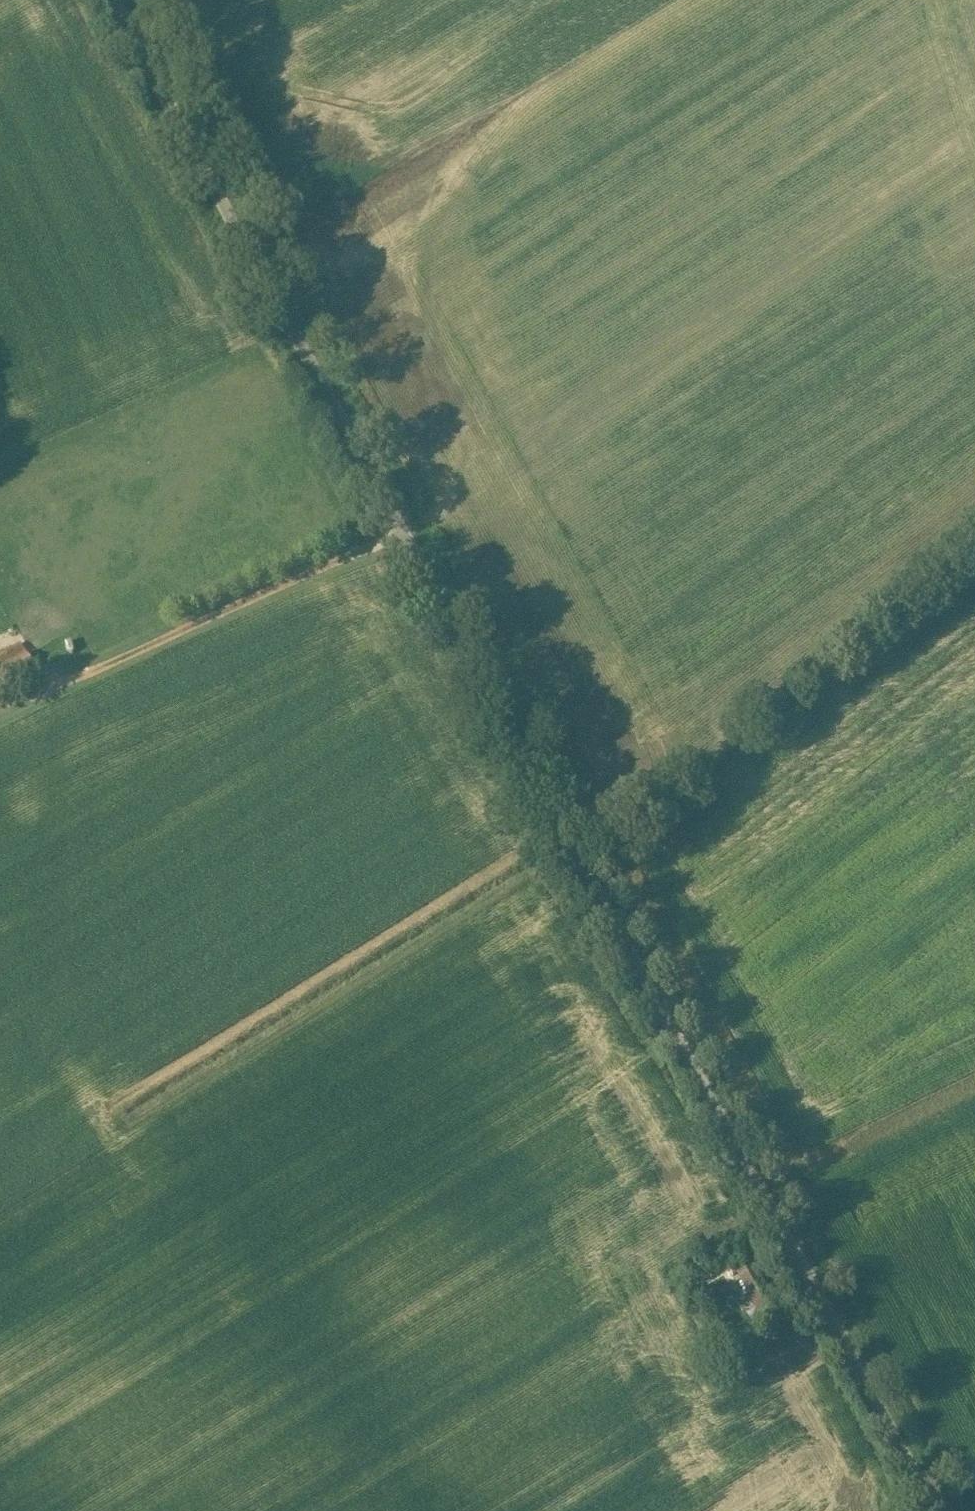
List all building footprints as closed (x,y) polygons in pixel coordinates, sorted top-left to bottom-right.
[(769,1296),(755,1270),(740,1277),(751,1297),(746,1300),(752,1310),(756,1308),(764,1322),(779,1313),(773,1302),(777,1300),(774,1294),(769,1296)]
